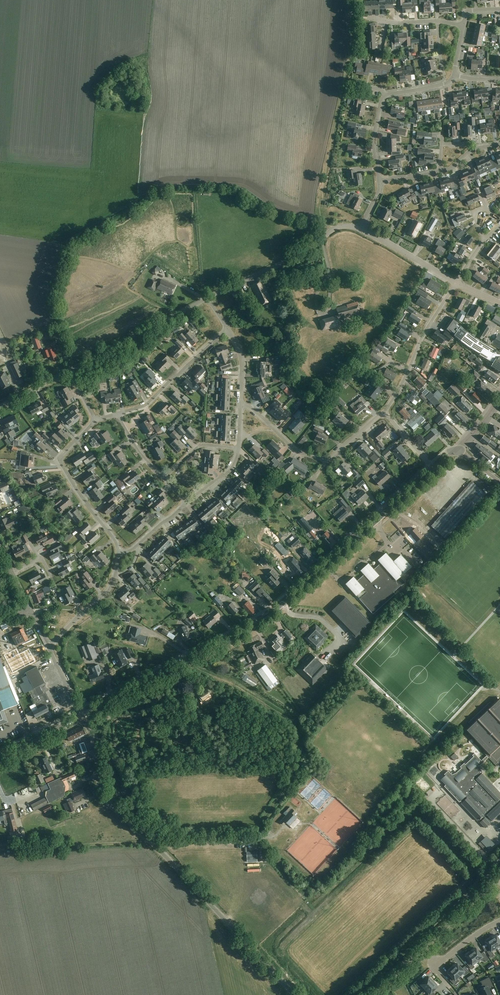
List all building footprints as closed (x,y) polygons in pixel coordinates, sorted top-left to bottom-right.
[(385,0),(386,9),(393,8),(393,4),(396,4),(395,0),(392,0),(385,0)] [(402,6),(402,13),(408,12),(408,2),(404,3),(404,0),(397,0),(398,7),(402,6)] [(408,12),(414,12),(414,4),(417,4),(417,0),(411,0),(411,2),(408,2),(408,12)] [(424,7),(424,13),(430,12),(430,4),(433,4),(432,0),(427,0),(427,2),(424,3),(423,0),(419,0),(420,8),(424,7)] [(445,3),(442,4),(441,0),(435,0),(436,7),(439,7),(439,13),(446,12),(445,3)] [(446,12),(452,12),(452,6),(455,6),(455,0),(449,0),(449,3),(445,3),(446,12)] [(364,11),(372,11),(371,1),(364,2),(364,11)] [(375,33),(366,34),(367,34),(367,42),(377,41),(376,41),(375,33)] [(401,44),(400,33),(394,34),(394,39),(391,39),(392,49),(395,49),(395,44),(401,44)] [(400,33),(401,44),(404,43),(404,46),(410,46),(410,38),(407,38),(406,33),(400,33)] [(424,43),(433,42),(432,36),(428,36),(427,33),(423,33),(420,33),(420,39),(423,39),(424,43)] [(433,42),(424,43),(424,46),(421,47),(421,52),(429,52),(428,49),(433,49),(433,42)] [(476,70),(477,60),(473,60),(473,57),(468,57),(468,65),(471,65),(471,70),(476,70)] [(425,67),(436,64),(435,59),(428,61),(427,58),(421,59),(422,64),(424,64),(425,67)] [(477,60),(476,70),(482,70),(482,65),(485,65),(485,58),(481,58),(481,60),(477,60)] [(369,72),(371,62),(368,62),(368,65),(364,64),(362,74),(368,76),(369,72)] [(362,74),(364,64),(356,63),(355,68),(357,69),(356,73),(362,74)] [(436,64),(425,67),(426,70),(423,70),(425,76),(431,74),(430,71),(437,69),(436,64)] [(382,65),(380,74),(386,76),(387,71),(389,71),(390,66),(382,65)] [(404,71),(406,81),(411,80),(410,75),(413,75),(412,66),(406,67),(407,71),(404,71)] [(395,77),(399,77),(400,82),(406,81),(404,71),(401,72),(401,68),(394,69),(395,77)] [(480,90),(481,98),(485,98),(485,101),(491,100),(491,93),(487,93),(486,89),(480,90)] [(471,93),(472,103),(478,102),(477,99),(481,98),(480,90),(474,91),(474,93),(471,93)] [(459,93),(460,101),(464,101),(465,105),(470,104),(469,97),(466,97),(466,92),(459,93)] [(460,101),(459,93),(453,93),(453,99),(450,100),(451,107),(457,106),(457,102),(460,101)] [(354,99),(353,103),(353,106),(357,107),(355,115),(362,116),(363,110),(364,110),(365,105),(361,105),(362,101),(354,99)] [(429,100),(430,110),(434,109),(435,110),(434,110),(434,113),(437,113),(435,99),(429,100)] [(425,115),(423,101),(416,102),(418,112),(422,111),(422,112),(421,112),(422,115),(425,115)] [(392,107),(390,113),(397,114),(396,118),(403,119),(405,113),(401,112),(401,109),(392,107)] [(464,137),(472,136),(471,125),(475,125),(474,117),(468,118),(469,125),(463,126),(463,130),(464,130),(464,137)] [(485,123),(487,133),(493,132),(492,126),(495,126),(494,119),(488,120),(489,123),(485,123)] [(487,133),(485,123),(480,124),(479,120),(476,120),(477,128),(480,128),(481,134),(487,133)] [(389,121),(387,129),(397,130),(397,134),(405,136),(406,130),(399,128),(400,123),(389,121)] [(354,130),(353,135),(353,138),(358,139),(359,135),(364,137),(366,129),(355,127),(356,123),(348,122),(347,128),(354,130)] [(448,138),(456,137),(456,130),(459,130),(459,123),(454,123),(454,126),(448,127),(448,138)] [(428,145),(435,145),(435,138),(424,137),(425,133),(417,132),(416,139),(424,139),(424,145),(428,145)] [(387,146),(396,145),(396,142),(400,141),(399,136),(391,134),(390,139),(387,139),(387,146)] [(357,156),(361,157),(362,150),(356,149),(356,146),(348,144),(347,151),(352,152),(352,155),(352,157),(353,158),(356,159),(357,158),(357,156)] [(396,145),(387,146),(387,152),(391,152),(391,155),(400,155),(400,149),(396,149),(396,145)] [(431,150),(422,149),(418,149),(418,155),(424,155),(424,159),(419,159),(419,164),(425,164),(425,161),(433,161),(434,154),(430,153),(431,150)] [(401,161),(405,160),(404,155),(395,157),(396,160),(388,161),(389,169),(393,168),(393,171),(398,170),(398,167),(402,167),(401,161)] [(496,167),(493,161),(492,159),(489,161),(487,157),(481,160),(486,171),(496,167)] [(479,175),(483,173),(486,171),(481,160),(475,162),(477,166),(474,167),(476,172),(479,179),(481,178),(479,175)] [(355,186),(362,185),(361,179),(362,179),(361,173),(355,174),(355,170),(347,171),(349,179),(354,179),(355,186)] [(479,179),(476,172),(473,174),(471,170),(465,172),(468,180),(472,179),(473,181),(479,179)] [(457,178),(461,187),(466,184),(465,182),(468,180),(465,172),(459,175),(460,177),(457,178)] [(446,179),(448,188),(451,187),(452,190),(458,189),(456,181),(453,182),(452,178),(446,179)] [(448,188),(446,179),(439,181),(440,185),(437,186),(438,193),(445,192),(444,189),(448,188)] [(438,193),(437,186),(437,185),(433,186),(432,183),(426,184),(428,193),(432,192),(432,195),(435,194),(437,200),(439,199),(438,195),(437,195),(437,193),(438,193)] [(428,193),(426,184),(420,186),(421,189),(417,190),(419,198),(425,196),(425,194),(428,193)] [(483,189),(487,199),(495,195),(491,186),(483,189)] [(410,194),(407,188),(402,191),(403,192),(397,195),(401,202),(409,197),(410,201),(416,198),(413,192),(410,194)] [(351,195),(347,204),(351,206),(351,207),(357,210),(362,200),(358,198),(359,196),(354,193),(352,196),(351,195)] [(477,194),(469,198),(465,199),(468,205),(479,199),(477,194)] [(400,219),(403,213),(396,209),(394,213),(392,212),(384,207),(378,219),(382,221),(383,219),(387,221),(390,215),(391,216),(391,214),(400,219)] [(418,214),(413,211),(410,216),(415,219),(418,214)] [(464,214),(456,217),(458,223),(466,219),(464,214)] [(433,218),(426,229),(431,232),(438,220),(433,218)] [(407,233),(415,237),(422,224),(414,220),(407,233)] [(467,234),(466,235),(465,237),(467,238),(464,242),(469,246),(474,238),(467,234)] [(427,236),(425,239),(422,244),(428,248),(431,243),(431,242),(432,239),(427,236)] [(435,252),(442,256),(448,245),(439,239),(435,245),(438,246),(435,252)] [(498,254),(493,250),(489,255),(494,259),(498,254)] [(450,260),(453,261),(452,263),(455,265),(456,263),(456,264),(459,258),(457,257),(458,254),(455,252),(450,260)] [(483,273),(487,269),(484,267),(480,273),(477,271),(473,276),(478,280),(482,275),(483,273)] [(487,279),(482,275),(478,280),(483,284),(487,279)] [(172,295),(176,286),(161,279),(159,284),(157,283),(158,282),(151,279),(148,287),(154,290),(157,285),(158,286),(157,288),(164,292),(164,291),(172,295)] [(437,292),(441,285),(431,279),(429,283),(425,281),(422,286),(426,288),(427,286),(437,292)] [(262,281),(251,286),(260,306),(271,300),(262,281)] [(489,288),(495,291),(498,285),(492,282),(489,288)] [(234,298),(244,293),(241,288),(232,293),(234,298)] [(421,305),(427,310),(432,302),(426,298),(428,295),(419,290),(416,295),(420,298),(417,304),(420,306),(421,305)] [(460,297),(455,307),(461,310),(464,304),(468,305),(470,301),(466,298),(465,300),(460,297)] [(338,316),(320,321),(322,330),(341,325),(339,320),(354,315),(354,313),(360,312),(357,302),(350,304),(336,308),(338,316)] [(488,304),(485,309),(493,313),(495,308),(488,304)] [(415,309),(408,305),(406,309),(412,313),(415,309)] [(476,305),(470,314),(476,318),(481,308),(476,305)] [(408,319),(415,323),(414,325),(416,326),(417,324),(418,325),(421,319),(411,313),(408,319)] [(459,313),(456,319),(462,322),(465,316),(459,313)] [(475,337),(476,335),(471,331),(469,333),(468,332),(468,331),(460,325),(459,326),(457,324),(458,323),(450,317),(447,321),(447,320),(445,323),(446,323),(443,327),(452,333),(456,335),(455,336),(459,339),(458,340),(461,342),(462,341),(471,347),(482,353),(481,355),(484,357),(483,358),(489,361),(487,364),(488,365),(499,372),(499,360),(499,359),(499,358),(499,352),(478,339),(475,337)] [(498,332),(498,333),(493,330),(496,325),(487,319),(477,336),(491,345),(491,344),(499,349),(499,334),(498,332)] [(401,328),(397,335),(407,341),(411,335),(404,331),(407,327),(400,323),(398,326),(401,328)] [(442,343),(445,339),(449,341),(453,336),(445,331),(446,332),(444,335),(437,330),(432,337),(442,343)] [(182,333),(179,336),(183,342),(186,339),(187,340),(192,346),(198,340),(190,331),(185,335),(182,333)] [(41,335),(31,338),(35,350),(42,348),(39,339),(42,338),(41,335)] [(396,343),(388,338),(384,345),(383,347),(378,343),(376,347),(386,353),(389,349),(394,351),(397,346),(395,344),(396,343)] [(177,340),(175,343),(179,346),(178,347),(177,347),(171,354),(176,359),(183,352),(180,349),(183,346),(177,340)] [(219,360),(227,357),(226,353),(229,352),(226,345),(215,349),(219,358),(215,359),(215,361),(219,360)] [(43,351),(44,356),(45,358),(50,357),(52,361),(57,359),(53,348),(52,348),(52,346),(47,348),(48,349),(43,351)] [(430,356),(435,358),(437,354),(441,355),(443,351),(445,353),(447,349),(440,346),(439,349),(434,347),(432,352),(430,352),(429,355),(430,356)] [(368,357),(378,364),(380,361),(381,361),(382,361),(382,360),(382,359),(381,359),(382,358),(376,354),(378,351),(374,349),(368,357)] [(164,354),(160,359),(162,361),(156,367),(162,372),(166,368),(167,369),(171,366),(166,361),(169,358),(164,354)] [(227,357),(219,360),(220,362),(219,363),(222,370),(232,367),(229,359),(228,359),(227,357)] [(256,368),(271,368),(271,365),(265,365),(266,362),(269,362),(269,358),(264,358),(264,362),(256,361),(256,368)] [(424,361),(421,368),(426,370),(430,361),(424,358),(423,361),(424,361)] [(13,372),(16,379),(23,375),(17,363),(12,365),(14,372),(13,372)] [(197,383),(199,381),(203,376),(201,375),(205,371),(199,366),(192,374),(194,376),(192,378),(197,383)] [(271,368),(256,368),(255,374),(260,374),(260,377),(267,377),(268,375),(265,375),(265,371),(271,371),(271,368)] [(397,375),(394,373),(395,371),(391,368),(390,370),(387,368),(384,372),(380,369),(377,375),(382,377),(383,375),(393,381),(397,375)] [(149,369),(143,376),(147,380),(145,382),(151,388),(156,382),(152,377),(155,375),(149,369)] [(474,370),(469,375),(475,381),(480,376),(474,370)] [(488,370),(484,375),(494,383),(498,377),(488,370)] [(0,374),(0,386),(1,385),(3,389),(11,385),(9,381),(5,372),(0,374)] [(432,382),(435,376),(430,373),(428,377),(426,376),(425,378),(432,382)] [(418,385),(417,386),(421,389),(426,383),(418,376),(414,381),(418,385)] [(374,384),(366,393),(374,399),(382,389),(376,385),(379,382),(373,377),(370,380),(374,384)] [(187,379),(181,385),(184,388),(188,393),(193,388),(195,391),(199,387),(194,381),(191,384),(189,382),(190,382),(187,379)] [(135,380),(130,383),(131,386),(126,389),(133,400),(140,396),(135,387),(138,386),(135,380)] [(455,385),(462,392),(466,389),(458,382),(456,380),(453,383),(455,385)] [(254,396),(263,392),(262,388),(265,387),(263,381),(255,384),(256,388),(252,390),(254,396)] [(481,381),(476,387),(482,392),(483,391),(488,396),(492,392),(487,387),(487,386),(481,381)] [(455,397),(460,391),(453,383),(447,389),(455,397)] [(63,395),(65,399),(61,401),(64,407),(71,403),(69,399),(73,397),(71,392),(70,393),(67,387),(61,390),(56,392),(56,393),(57,392),(60,397),(63,395)] [(111,394),(112,403),(118,402),(118,398),(121,397),(120,389),(114,390),(114,393),(111,394)] [(419,394),(412,389),(410,392),(412,393),(410,395),(408,393),(404,399),(408,402),(410,400),(413,402),(414,400),(418,402),(420,399),(417,396),(419,394)] [(112,403),(111,394),(108,394),(107,391),(101,392),(102,400),(106,400),(107,404),(112,403)] [(173,400),(178,404),(180,401),(181,401),(184,404),(189,399),(185,395),(181,399),(175,392),(170,397),(173,400)] [(263,392),(254,396),(257,401),(261,399),(262,402),(263,403),(270,400),(267,393),(264,394),(263,392)] [(475,392),(470,397),(478,404),(482,399),(475,392)] [(350,405),(357,414),(366,407),(364,404),(367,402),(362,396),(359,398),(359,399),(354,403),(354,402),(350,405)] [(434,396),(429,400),(436,408),(442,414),(445,417),(450,412),(434,396)] [(463,396),(456,403),(461,408),(462,408),(464,411),(465,410),(467,412),(472,408),(465,401),(466,399),(463,396)] [(274,416),(282,409),(279,406),(281,404),(276,400),(270,407),(272,409),(269,412),(274,416)] [(449,409),(450,407),(443,400),(442,402),(449,409)] [(39,401),(34,403),(35,404),(29,407),(32,414),(42,410),(43,412),(49,409),(46,405),(42,407),(39,401)] [(162,415),(167,409),(168,408),(174,414),(177,410),(169,403),(167,405),(164,402),(161,406),(157,410),(162,415)] [(46,421),(52,417),(56,415),(53,411),(54,411),(55,410),(53,406),(51,407),(53,411),(52,412),(52,411),(48,413),(50,416),(45,419),(46,421)] [(69,414),(76,423),(78,421),(77,420),(80,418),(76,413),(79,411),(75,406),(70,409),(72,411),(69,414)] [(410,419),(416,414),(415,413),(417,411),(415,409),(413,411),(411,408),(408,412),(403,407),(399,411),(404,417),(403,418),(406,420),(408,417),(410,419)] [(282,409),(274,416),(279,421),(282,418),(285,421),(291,414),(286,410),(284,411),(282,409)] [(298,410),(293,416),(296,419),(294,421),(289,427),(295,433),(304,424),(299,419),(303,414),(298,410)] [(464,425),(468,421),(458,411),(453,417),(457,421),(459,420),(464,425)] [(416,414),(410,419),(413,422),(409,426),(413,430),(421,423),(422,423),(425,420),(418,412),(416,414)] [(339,413),(333,420),(343,428),(349,420),(339,413)] [(76,423),(69,414),(65,417),(63,414),(59,418),(63,423),(66,421),(70,426),(73,424),(73,425),(76,423)] [(442,414),(435,420),(440,426),(442,424),(444,427),(441,429),(444,432),(443,432),(443,433),(444,434),(445,434),(446,434),(450,438),(455,432),(447,424),(445,422),(447,419),(445,417),(442,414)] [(149,415),(144,418),(145,421),(140,425),(141,427),(142,427),(146,434),(154,430),(149,422),(152,420),(149,415)] [(7,418),(3,420),(5,425),(2,427),(5,433),(9,431),(8,428),(18,423),(14,416),(7,419),(7,418)] [(157,427),(155,429),(158,434),(160,433),(160,434),(163,432),(161,428),(160,428),(159,426),(160,426),(158,423),(156,425),(157,427)] [(186,430),(181,425),(176,429),(182,436),(185,433),(186,435),(187,435),(191,440),(197,434),(190,427),(186,430)] [(490,428),(487,432),(491,435),(492,433),(496,436),(499,439),(499,432),(499,431),(499,429),(494,425),(491,429),(490,428)] [(324,445),(328,437),(322,434),(324,430),(315,426),(313,430),(318,433),(314,440),(324,445)] [(381,449),(381,448),(383,450),(385,448),(384,447),(384,446),(379,440),(388,433),(383,426),(373,434),(379,441),(376,444),(381,449)] [(54,433),(62,440),(63,441),(66,438),(67,437),(68,436),(61,429),(56,434),(55,433),(54,433)] [(390,433),(396,441),(400,437),(394,430),(390,433)] [(99,431),(93,435),(96,440),(99,438),(102,444),(106,441),(107,442),(111,439),(109,436),(110,435),(107,431),(102,434),(102,433),(100,434),(99,431)] [(180,437),(176,433),(174,431),(170,435),(175,440),(170,444),(178,452),(184,447),(178,440),(180,437)] [(432,432),(422,440),(427,446),(437,437),(432,432)] [(34,448),(35,447),(42,453),(47,448),(40,442),(43,439),(36,433),(32,436),(36,440),(31,446),(34,448)] [(62,440),(54,433),(49,438),(56,445),(62,440)] [(497,445),(490,440),(490,441),(484,436),(483,436),(481,438),(482,438),(480,440),(487,445),(488,443),(494,448),(497,445)] [(160,440),(154,443),(157,447),(155,448),(151,450),(153,455),(154,454),(157,460),(164,457),(159,447),(163,445),(160,440)] [(272,441),(267,446),(275,454),(274,455),(278,459),(282,455),(278,451),(280,448),(272,441)] [(365,458),(372,451),(364,442),(357,449),(365,458)] [(486,462),(488,460),(493,454),(488,450),(487,450),(484,447),(483,448),(478,444),(477,443),(473,448),(474,448),(479,453),(478,455),(486,462)] [(254,445),(249,450),(258,459),(262,454),(265,457),(269,454),(264,449),(262,451),(260,449),(259,450),(254,445)] [(400,445),(393,451),(398,458),(399,457),(403,462),(409,457),(403,449),(403,448),(400,445)] [(388,449),(382,454),(383,454),(382,455),(385,458),(385,457),(386,458),(391,452),(388,449)] [(208,460),(218,462),(219,455),(212,454),(212,451),(206,450),(205,457),(208,457),(208,460)] [(24,460),(34,462),(34,457),(27,456),(27,452),(21,451),(20,455),(24,456),(24,460)] [(113,451),(107,455),(112,462),(115,460),(120,468),(127,463),(123,457),(124,456),(121,452),(116,455),(113,451)] [(95,458),(91,452),(85,456),(82,452),(72,459),(76,466),(84,461),(86,464),(95,458)] [(106,454),(98,459),(100,462),(103,460),(102,459),(106,457),(106,456),(106,455),(106,454)] [(293,458),(291,462),(289,461),(280,470),(286,476),(294,468),(299,471),(298,472),(304,476),(308,470),(306,469),(307,467),(293,458)] [(34,462),(24,460),(23,466),(19,465),(19,469),(25,470),(26,466),(33,467),(34,462)] [(205,460),(204,470),(203,473),(212,474),(213,468),(217,468),(218,462),(208,460),(205,460)] [(244,464),(252,472),(256,469),(257,470),(260,467),(255,461),(252,463),(249,460),(246,462),(244,464)] [(344,462),(338,467),(339,467),(336,470),(338,473),(342,471),(346,475),(351,470),(344,462)] [(252,472),(244,464),(242,466),(239,469),(243,473),(241,475),(247,480),(249,477),(248,476),(252,472)] [(355,468),(351,471),(358,478),(361,475),(355,468)] [(31,471),(25,471),(25,474),(28,474),(31,480),(34,479),(36,484),(45,480),(42,473),(32,477),(31,472),(31,471)] [(127,472),(121,477),(125,482),(127,481),(130,485),(135,481),(136,482),(141,479),(135,471),(129,476),(127,472)] [(385,471),(375,480),(380,486),(390,476),(385,471)] [(90,472),(81,478),(86,485),(95,478),(90,472)] [(234,482),(247,495),(245,492),(247,490),(243,486),(245,484),(239,477),(234,482)] [(360,477),(353,483),(358,489),(365,483),(360,477)] [(0,491),(0,492),(11,487),(11,486),(9,487),(6,482),(7,482),(7,481),(0,484),(0,487),(2,490),(0,491)] [(311,483),(308,488),(311,490),(311,489),(322,495),(326,488),(316,481),(314,484),(311,483)] [(98,482),(93,485),(95,488),(90,492),(97,502),(103,497),(97,489),(101,486),(98,482)] [(229,486),(236,493),(239,490),(243,494),(242,495),(245,497),(247,495),(234,482),(229,486)] [(486,495),(472,482),(431,526),(446,539),(486,495)] [(48,484),(41,487),(44,494),(46,493),(48,497),(59,492),(56,485),(49,487),(48,484)] [(115,485),(109,490),(112,493),(118,488),(115,485)] [(236,493),(229,486),(225,491),(236,502),(236,501),(238,499),(234,495),(236,493)] [(156,499),(163,507),(168,502),(162,496),(165,494),(160,489),(156,493),(159,495),(156,499)] [(363,489),(357,495),(355,493),(351,496),(353,498),(359,504),(362,501),(363,502),(365,499),(369,496),(363,489)] [(238,504),(236,501),(236,502),(225,491),(220,495),(227,502),(230,499),(234,503),(233,504),(235,507),(238,504)] [(112,495),(106,500),(108,502),(108,503),(102,508),(108,515),(117,506),(113,501),(115,499),(112,495)] [(60,507),(57,509),(61,514),(64,511),(64,510),(68,506),(69,507),(72,504),(66,497),(62,501),(60,498),(54,503),(56,506),(58,505),(60,507)] [(220,508),(223,505),(225,504),(223,502),(221,503),(217,498),(212,502),(224,516),(225,517),(228,515),(225,511),(224,512),(220,508)] [(163,507),(156,499),(152,502),(149,499),(145,503),(150,508),(152,506),(158,512),(163,507)] [(339,502),(345,508),(348,505),(342,499),(339,502)] [(22,506),(29,515),(34,510),(33,510),(34,509),(27,502),(22,506)] [(207,506),(213,513),(216,511),(221,518),(224,516),(212,502),(207,506)] [(129,519),(127,517),(130,514),(129,512),(132,510),(128,505),(120,512),(122,514),(116,520),(122,526),(129,519)] [(202,510),(214,525),(216,523),(213,518),(215,516),(213,513),(207,506),(202,510)] [(343,519),(343,518),(348,513),(343,507),(340,510),(339,508),(333,514),(335,516),(336,516),(338,518),(337,519),(340,522),(343,519)] [(71,510),(65,515),(69,520),(72,517),(77,523),(83,518),(79,513),(77,510),(73,513),(71,510)] [(214,525),(202,510),(197,514),(203,522),(206,519),(212,527),(214,525)] [(142,524),(145,520),(146,520),(147,521),(150,518),(147,515),(145,517),(146,517),(144,519),(141,516),(137,519),(138,520),(130,528),(136,534),(144,526),(142,524)] [(10,527),(16,525),(13,518),(10,519),(9,518),(8,518),(6,518),(0,521),(0,523),(3,530),(10,527)] [(189,521),(197,534),(198,533),(199,535),(201,533),(197,527),(199,525),(194,518),(189,521)] [(305,519),(300,524),(308,533),(314,528),(305,519)] [(183,525),(189,533),(192,531),(195,535),(197,534),(189,521),(183,525)] [(81,540),(85,537),(83,535),(91,528),(86,523),(78,530),(81,533),(77,536),(81,540)] [(213,533),(206,524),(203,526),(210,535),(213,533)] [(178,528),(187,541),(190,539),(187,534),(189,533),(183,525),(178,528)] [(187,541),(178,528),(173,532),(178,540),(182,538),(185,542),(187,541)] [(416,541),(423,536),(416,528),(410,533),(413,536),(412,536),(416,541)] [(327,531),(322,535),(332,546),(336,542),(327,531)] [(85,537),(81,540),(85,544),(88,541),(91,544),(99,537),(94,532),(87,539),(85,537)] [(44,533),(35,538),(38,545),(47,540),(49,544),(54,541),(51,535),(47,537),(44,533)] [(21,537),(24,544),(29,541),(25,534),(21,537)] [(294,534),(287,541),(293,548),(301,541),(294,534)] [(160,540),(174,554),(176,552),(173,549),(169,545),(172,543),(165,536),(160,540)] [(174,554),(160,540),(156,545),(163,552),(165,549),(169,554),(170,553),(172,555),(174,554)] [(60,542),(54,545),(56,549),(48,553),(51,559),(60,555),(57,549),(62,547),(60,542)] [(22,545),(13,551),(16,557),(26,552),(22,545)] [(163,552),(156,545),(151,549),(162,560),(164,558),(160,554),(163,552)] [(181,556),(184,554),(178,547),(175,549),(181,556)] [(305,547),(299,552),(311,565),(316,560),(305,547)] [(162,560),(151,549),(147,554),(153,561),(156,558),(160,562),(162,560)] [(95,553),(90,558),(94,562),(96,560),(102,566),(109,561),(101,553),(97,556),(95,553)] [(356,595),(366,606),(373,614),(395,594),(393,592),(401,585),(401,586),(405,582),(400,576),(411,566),(401,555),(393,561),(386,553),(378,560),(381,563),(374,569),(368,563),(361,570),(364,574),(357,581),(353,577),(346,584),(356,595)] [(267,557),(261,561),(264,566),(270,561),(267,557)] [(67,560),(62,563),(64,566),(57,570),(60,577),(69,572),(67,568),(70,566),(67,560)] [(298,561),(291,567),(295,571),(296,570),(300,574),(305,570),(298,561)] [(148,578),(150,576),(153,573),(156,576),(160,572),(155,568),(153,570),(151,568),(150,568),(146,563),(140,568),(148,578)] [(274,588),(279,583),(275,578),(277,576),(272,570),(267,574),(270,577),(267,580),(274,588)] [(37,571),(28,576),(31,583),(39,579),(41,583),(47,580),(44,574),(40,576),(37,571)] [(86,572),(80,576),(84,580),(81,582),(87,590),(92,586),(88,581),(91,578),(86,572)] [(133,574),(127,579),(134,588),(139,584),(141,587),(145,583),(140,577),(138,579),(133,574)] [(268,603),(272,600),(259,587),(260,586),(256,582),(249,588),(254,592),(259,598),(261,596),(268,603)] [(45,594),(52,591),(49,585),(44,587),(45,588),(43,588),(45,594)] [(245,591),(239,585),(234,590),(240,596),(245,591)] [(69,586),(63,589),(65,594),(62,596),(66,604),(73,601),(69,594),(72,593),(69,586)] [(122,591),(117,595),(122,601),(128,596),(130,599),(135,595),(130,590),(128,591),(125,587),(121,590),(122,591)] [(42,591),(32,594),(36,603),(42,601),(40,595),(43,594),(42,591)] [(223,603),(217,596),(213,599),(219,607),(223,603)] [(355,637),(370,622),(345,596),(336,604),(335,604),(328,610),(341,624),(342,623),(355,637)] [(247,602),(242,606),(251,615),(255,612),(254,610),(255,609),(250,603),(249,604),(247,602)] [(231,603),(226,607),(233,615),(238,611),(231,603)] [(210,615),(203,621),(209,628),(217,621),(215,619),(220,615),(215,609),(209,614),(210,615)] [(123,613),(122,619),(126,620),(125,621),(129,622),(130,617),(127,616),(127,614),(123,613)] [(323,641),(328,636),(315,624),(310,629),(311,630),(304,638),(313,646),(312,647),(316,651),(324,642),(323,641)] [(185,625),(178,628),(183,637),(183,639),(184,639),(185,640),(186,640),(187,640),(188,639),(191,637),(187,629),(187,628),(185,625)] [(144,644),(146,636),(139,634),(141,629),(133,627),(132,632),(131,632),(129,640),(144,644)] [(11,634),(14,639),(16,638),(19,643),(23,642),(28,639),(23,628),(17,631),(11,634)] [(280,640),(276,635),(271,639),(275,644),(271,647),(275,651),(281,645),(278,641),(280,640)] [(264,649),(263,647),(261,641),(255,644),(258,649),(257,650),(258,652),(260,651),(261,651),(264,649)] [(83,646),(87,655),(82,657),(85,663),(89,661),(98,657),(93,642),(83,646)] [(100,646),(103,652),(109,649),(106,643),(100,646)] [(258,649),(255,644),(248,647),(250,650),(248,652),(249,655),(250,654),(255,664),(264,660),(263,657),(262,658),(261,655),(262,654),(261,651),(260,651),(258,652),(257,650),(258,649)] [(1,654),(11,674),(33,663),(27,650),(15,656),(12,648),(1,654)] [(128,659),(134,656),(131,650),(129,650),(129,649),(124,651),(125,652),(123,653),(121,650),(115,652),(116,654),(114,655),(119,667),(128,663),(125,658),(127,657),(128,659)] [(312,685),(328,669),(311,653),(296,670),(312,685)] [(253,665),(248,655),(245,656),(246,660),(242,662),(245,669),(253,665)] [(7,720),(3,710),(18,704),(17,701),(0,660),(0,723),(7,720)] [(104,677),(102,671),(101,672),(99,664),(91,667),(94,674),(89,676),(89,677),(90,677),(90,679),(90,680),(91,680),(91,682),(100,679),(99,679),(104,677)] [(267,686),(268,685),(269,687),(278,680),(266,664),(257,671),(266,683),(265,684),(267,686)] [(26,672),(34,688),(37,687),(47,708),(56,703),(37,666),(26,672)] [(37,687),(34,688),(29,691),(38,709),(33,711),(36,717),(49,711),(47,708),(37,687)] [(203,700),(205,702),(212,698),(210,695),(211,695),(207,689),(199,694),(203,700)] [(462,803),(461,803),(477,821),(479,820),(480,822),(485,828),(491,823),(490,822),(492,821),(493,821),(499,814),(499,799),(499,798),(499,792),(482,773),(481,774),(479,771),(482,768),(480,765),(488,757),(497,766),(499,763),(499,700),(499,699),(493,705),(490,702),(482,710),(468,722),(471,725),(467,730),(486,750),(484,752),(487,755),(481,760),(474,753),(472,755),(473,757),(465,764),(464,763),(460,767),(461,768),(457,772),(452,774),(448,770),(444,774),(445,775),(441,779),(446,784),(444,786),(459,802),(460,801),(462,803)] [(81,727),(73,730),(75,734),(77,738),(78,739),(84,736),(83,734),(84,734),(81,727)] [(73,730),(66,734),(69,741),(74,739),(75,740),(78,739),(77,738),(75,734),(73,730)] [(77,744),(81,754),(88,752),(84,742),(77,744)] [(75,758),(76,758),(74,759),(76,763),(77,762),(77,763),(86,759),(84,754),(75,758)] [(54,769),(51,764),(49,764),(46,757),(40,760),(43,767),(42,768),(45,774),(54,769)] [(73,772),(61,778),(61,777),(48,783),(51,789),(46,791),(46,796),(46,797),(31,805),(35,811),(65,795),(66,786),(63,780),(66,779),(66,780),(75,776),(73,772)] [(35,776),(38,784),(45,781),(41,773),(35,776)] [(83,789),(77,791),(71,793),(73,797),(67,800),(68,802),(66,803),(70,812),(75,810),(71,802),(74,800),(75,802),(80,799),(80,798),(86,795),(83,789)] [(300,806),(303,802),(294,795),(290,799),(300,806)] [(296,812),(292,809),(290,807),(286,811),(288,813),(280,822),(284,825),(286,822),(290,825),(297,818),(294,815),(296,812)] [(13,812),(11,813),(6,814),(3,815),(3,811),(0,812),(0,821),(4,820),(5,824),(9,823),(11,832),(17,830),(15,819),(13,812)] [(489,846),(498,838),(492,832),(483,840),(489,846)] [(478,843),(486,852),(488,850),(481,841),(478,843)] [(247,852),(247,862),(257,862),(257,852),(247,852)] [(468,877),(461,883),(464,886),(471,879),(468,877)] [(496,947),(499,945),(499,941),(496,935),(495,935),(495,934),(490,937),(496,947)] [(489,948),(486,950),(491,957),(494,955),(491,951),(496,947),(490,937),(486,940),(486,941),(485,942),(489,948)] [(474,948),(470,951),(477,960),(478,960),(481,958),(482,960),(484,959),(485,961),(488,958),(483,952),(481,954),(476,948),(475,949),(474,948)] [(467,955),(466,956),(470,962),(467,964),(471,969),(474,967),(473,965),(478,961),(478,960),(477,960),(470,951),(466,954),(467,955)] [(455,963),(451,967),(460,975),(463,973),(465,975),(469,971),(465,966),(462,968),(457,963),(456,964),(455,963)] [(455,984),(459,980),(457,978),(460,975),(451,967),(448,970),(448,971),(448,972),(453,977),(450,980),(455,984)] [(421,979),(416,984),(419,986),(420,985),(424,990),(434,980),(430,977),(429,977),(423,982),(421,979)] [(488,988),(492,986),(493,987),(493,986),(489,977),(480,981),(480,982),(481,981),(484,987),(483,988),(480,990),(479,990),(481,994),(492,994),(488,988)] [(434,980),(424,990),(429,994),(428,994),(433,994),(435,994),(432,991),(438,986),(437,985),(438,984),(434,980)]
